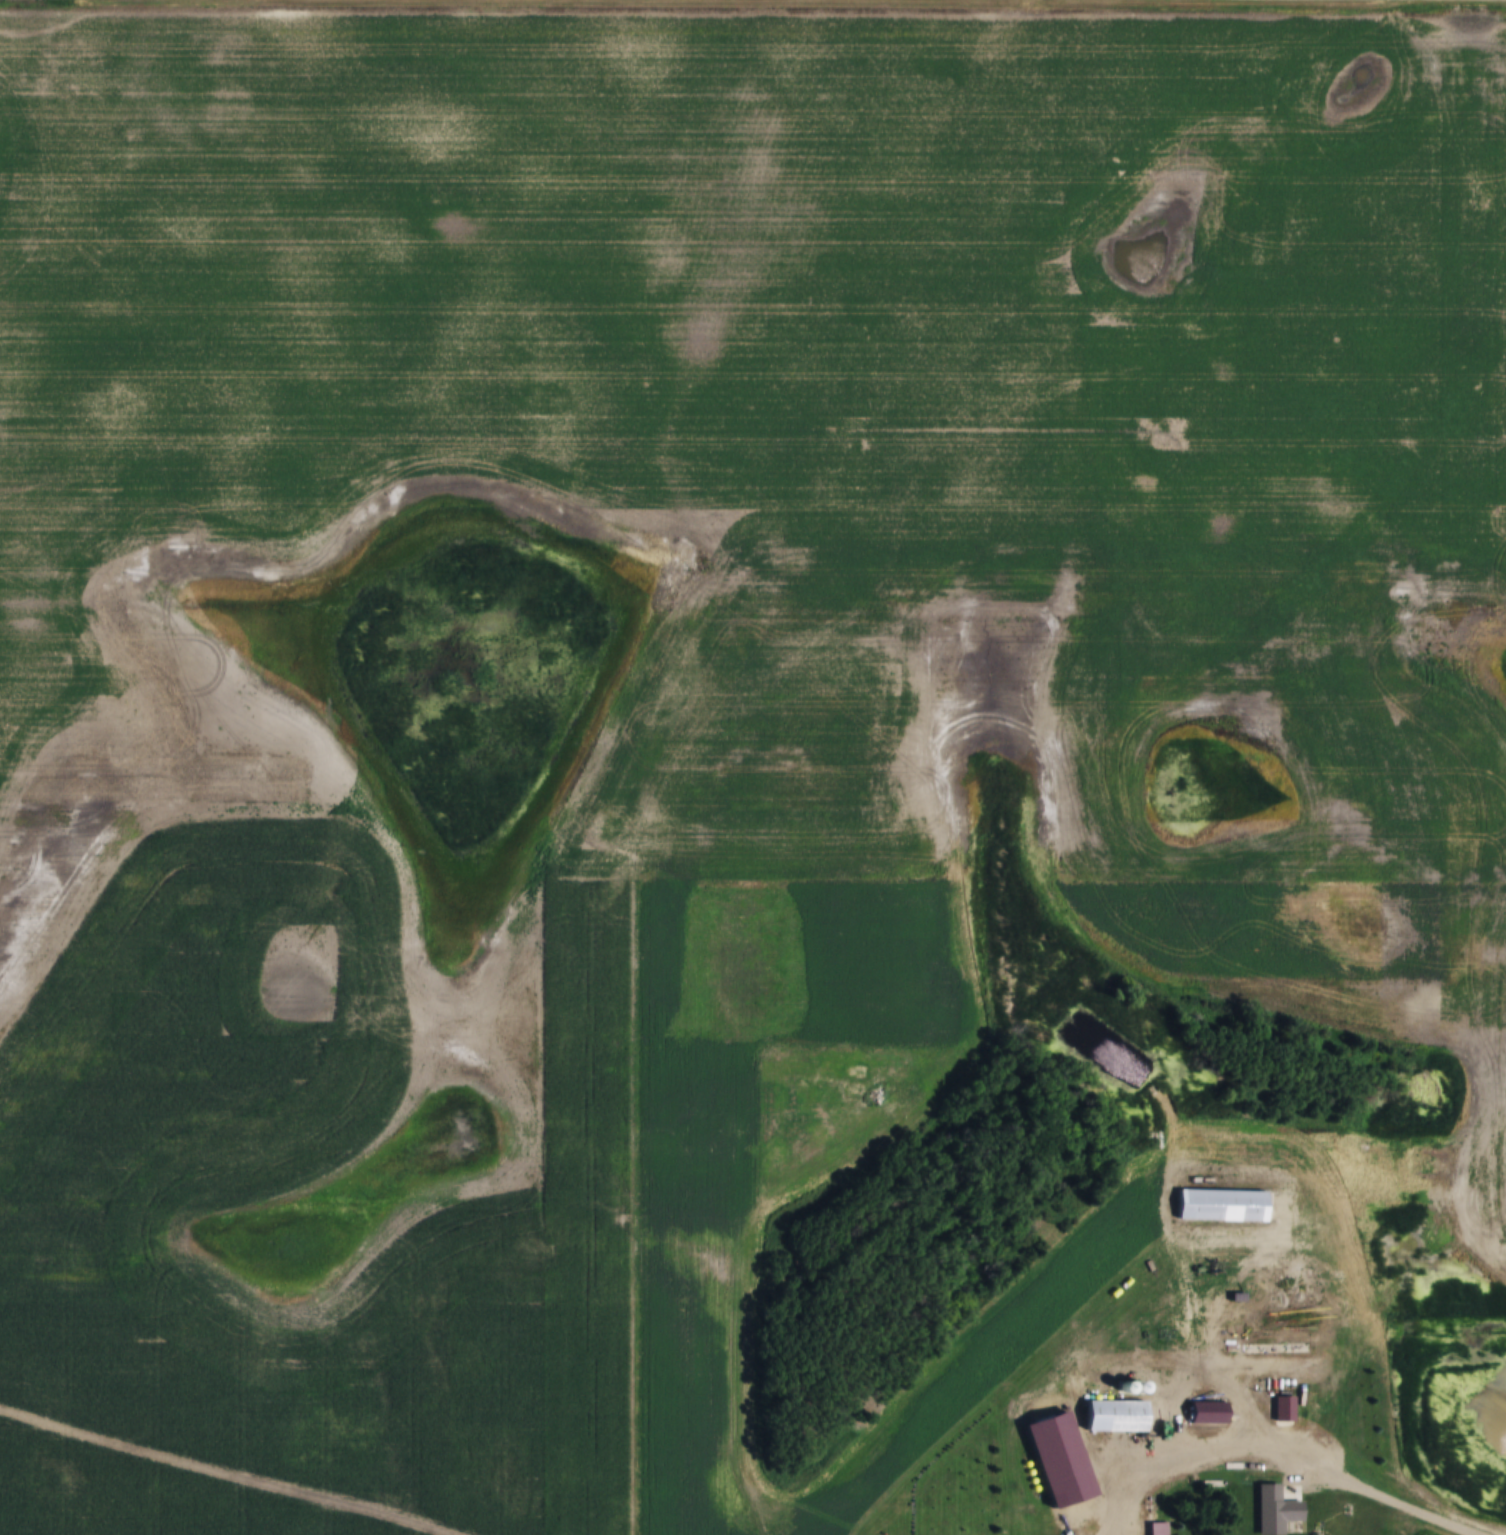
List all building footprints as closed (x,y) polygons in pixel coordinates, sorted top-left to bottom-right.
[(1266,1221),(1266,1191),(1178,1190),(1177,1221),(1266,1221)] [(1294,1396),(1274,1396),(1274,1423),(1294,1423),(1294,1396)] [(1145,1432),(1145,1401),(1086,1401),(1086,1432),(1145,1432)] [(1189,1424),(1226,1424),(1226,1402),(1189,1402),(1189,1424)] [(1284,1501),(1280,1501),(1279,1484),(1257,1485),(1257,1534),(1284,1534),(1284,1501)]
